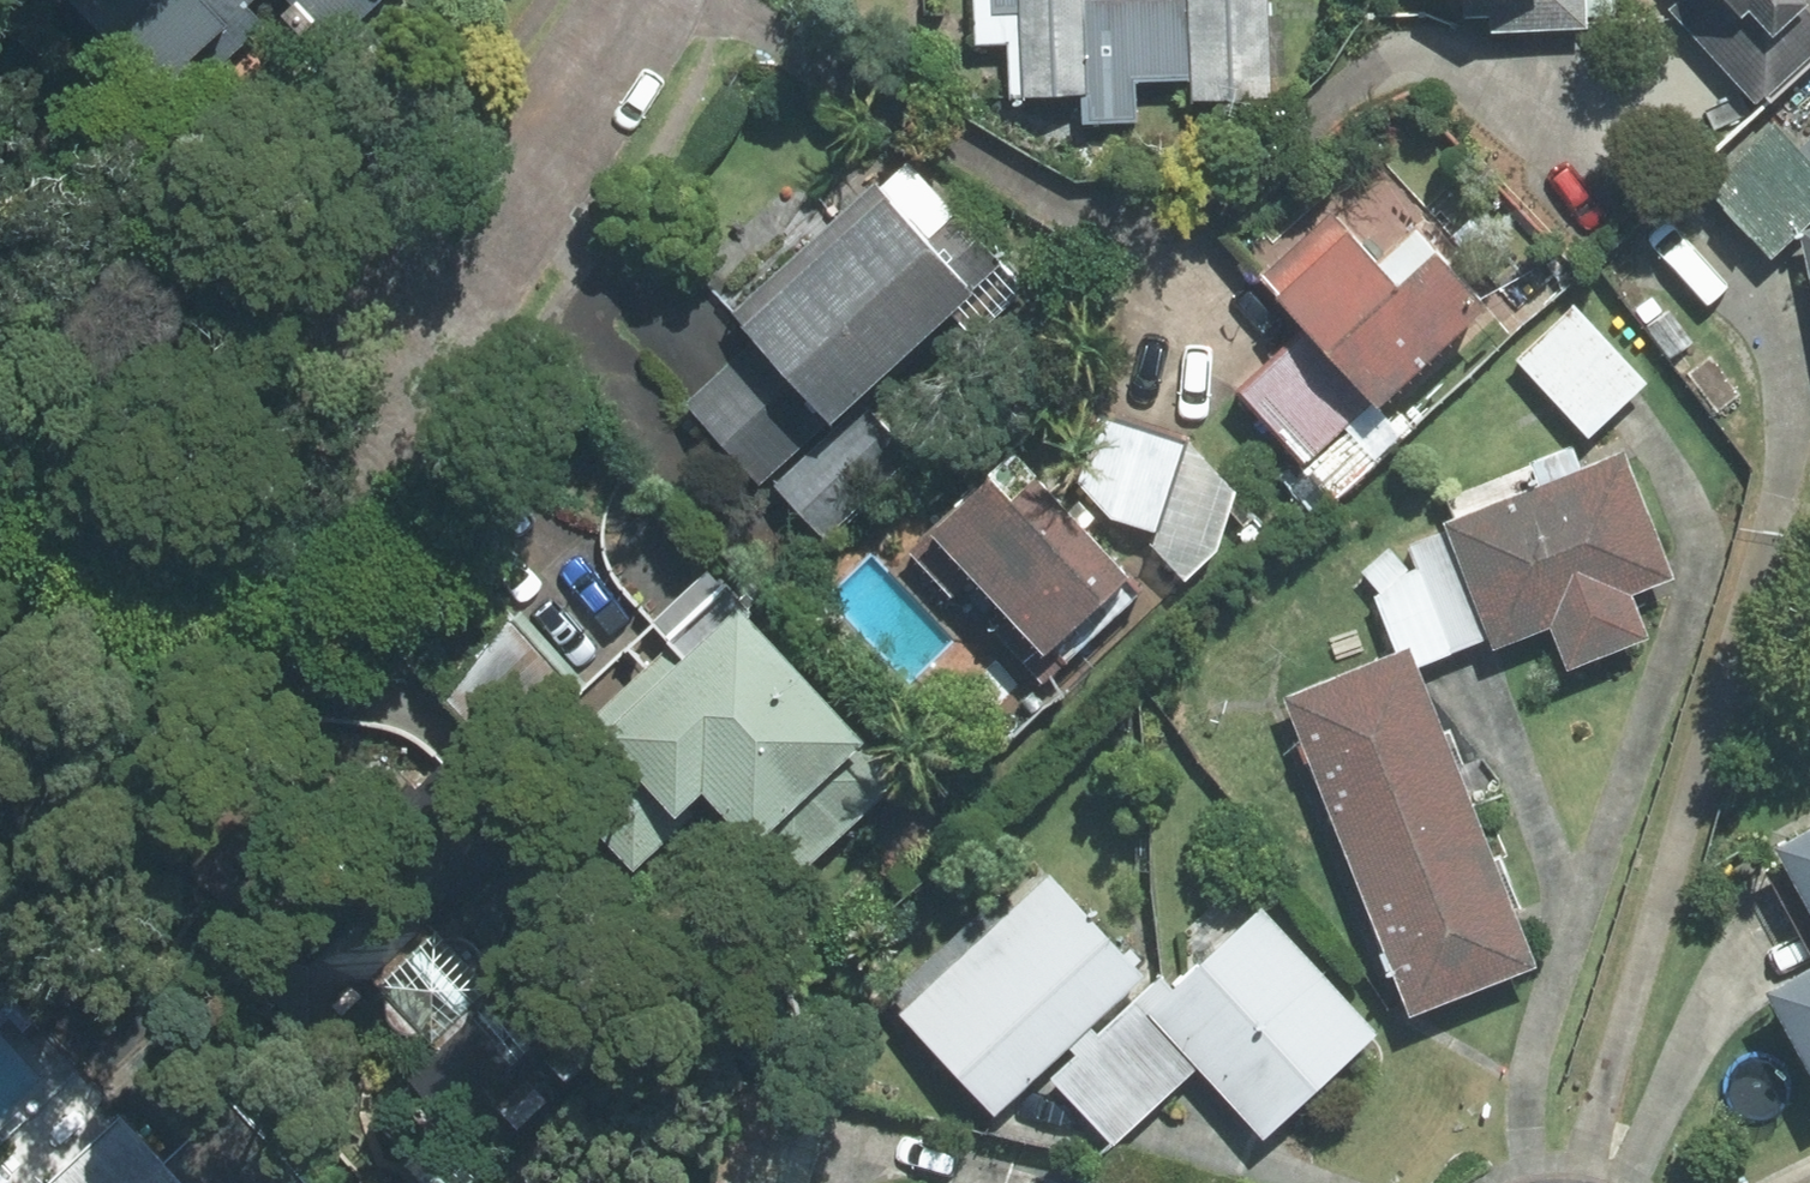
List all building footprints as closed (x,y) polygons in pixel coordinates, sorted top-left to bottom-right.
[(134,33),(166,66),(190,43),(213,66),(256,24),(239,7),(245,0),(168,0),(134,33)] [(339,42),(382,0),(297,0),(339,42)] [(1265,0),(972,0),(974,47),(1007,46),(1009,98),(1080,96),(1081,125),(1138,123),(1136,82),(1193,80),(1193,99),(1268,97),(1265,0)] [(1466,17),(1491,16),(1491,32),(1587,28),(1586,0),(1465,0),(1466,17)] [(1757,103),(1809,55),(1809,0),(1683,0),(1672,10),(1757,103)] [(1798,148),(1773,122),(1705,185),(1771,256),(1809,220),(1809,137),(1798,148)] [(876,182),(735,313),(757,336),(832,417),(855,395),(951,307),(974,332),(1023,287),(907,162),(880,186),(876,182)] [(1308,330),(1377,406),(1388,397),(1486,308),(1416,230),(1378,263),(1332,213),(1260,277),(1308,330)] [(1646,385),(1572,307),(1515,360),(1589,438),(1646,385)] [(1308,330),(1241,390),(1339,496),(1415,426),(1388,397),(1377,406),(1308,330)] [(757,336),(685,403),(760,484),(767,478),(824,538),(912,456),(855,395),(832,417),(757,336)] [(1100,419),(1077,481),(1113,520),(1151,531),(1148,541),(1185,581),(1217,551),(1236,493),(1188,444),(1100,419)] [(1623,453),(1443,523),(1446,532),(1489,639),(1493,650),(1550,627),(1567,671),(1648,639),(1631,595),(1673,579),(1623,453)] [(1015,455),(910,552),(951,597),(970,579),(1043,657),(1128,579),(1083,530),(1096,518),(1079,500),(1066,511),(1015,455)] [(1489,639),(1446,532),(1408,546),(1417,570),(1411,572),(1389,549),(1362,573),(1380,594),(1373,597),(1395,654),(1410,648),(1418,668),(1489,639)] [(899,780),(726,593),(589,718),(605,735),(551,784),(633,874),(712,802),(787,882),(899,780)] [(570,689),(510,623),(447,700),(506,758),(570,689)] [(1284,697),(1347,855),(1473,806),(1418,668),(1410,648),(1395,654),(1284,697)] [(243,970),(462,1182),(467,1182),(649,997),(428,782),(243,970)] [(1347,855),(1410,1016),(1536,967),(1473,806),(1347,855)] [(1775,848),(1809,912),(1809,829),(1775,848)] [(1049,876),(901,1015),(995,1115),(1068,1047),(1089,1026),(1144,975),(1049,876)] [(1172,990),(1147,1013),(1198,1068),(1263,1137),(1376,1033),(1260,909),(1172,990)] [(1809,1072),(1809,969),(1766,993),(1809,1072)] [(1172,990),(1160,978),(1098,1035),(1089,1026),(1068,1047),(1075,1056),(1051,1079),(1113,1146),(1198,1068),(1147,1013),(1172,990)] [(229,1103),(163,1164),(180,1182),(304,1182),(229,1103)] [(163,1164),(119,1118),(50,1182),(180,1182),(163,1164)]
